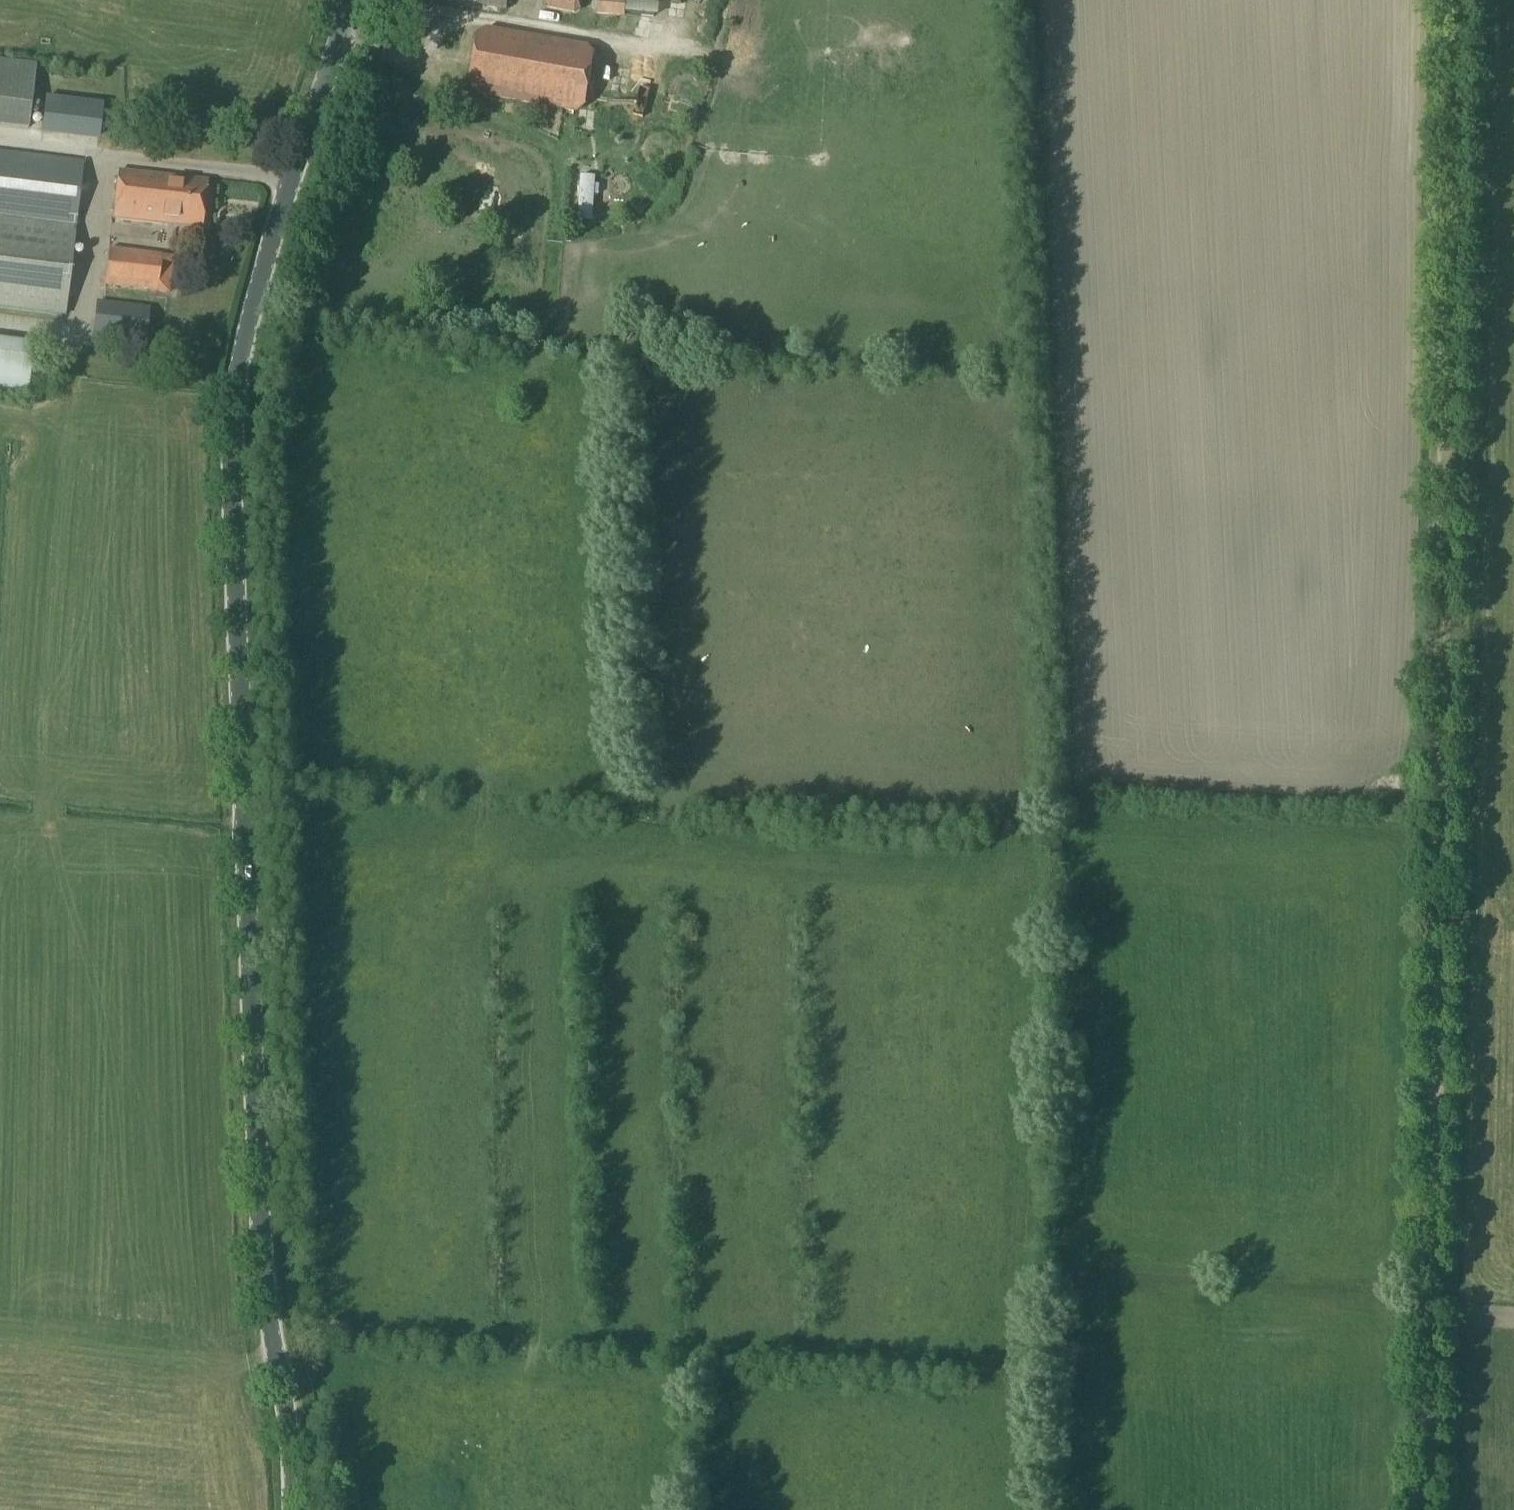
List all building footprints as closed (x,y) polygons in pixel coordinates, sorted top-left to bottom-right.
[(507,11),(509,0),(448,0),(507,11)] [(543,4),(549,9),(574,14),(582,10),(584,0),(544,0),(543,4)] [(595,28),(623,31),(627,0),(598,0),(595,28)] [(592,57),(587,49),(490,31),(481,37),(472,86),(478,96),(576,114),(585,107),(592,57)] [(29,130),(37,68),(0,63),(0,126),(29,130)] [(99,138),(102,106),(47,100),(43,131),(99,138)] [(0,154),(0,310),(65,318),(84,165),(0,154)] [(203,228),(208,183),(119,172),(113,217),(203,228)] [(140,225),(139,239),(164,240),(165,226),(140,225)] [(158,293),(163,258),(109,251),(105,287),(158,293)] [(145,344),(150,311),(98,304),(94,338),(145,344)] [(35,346),(0,342),(0,391),(29,394),(35,346)]
